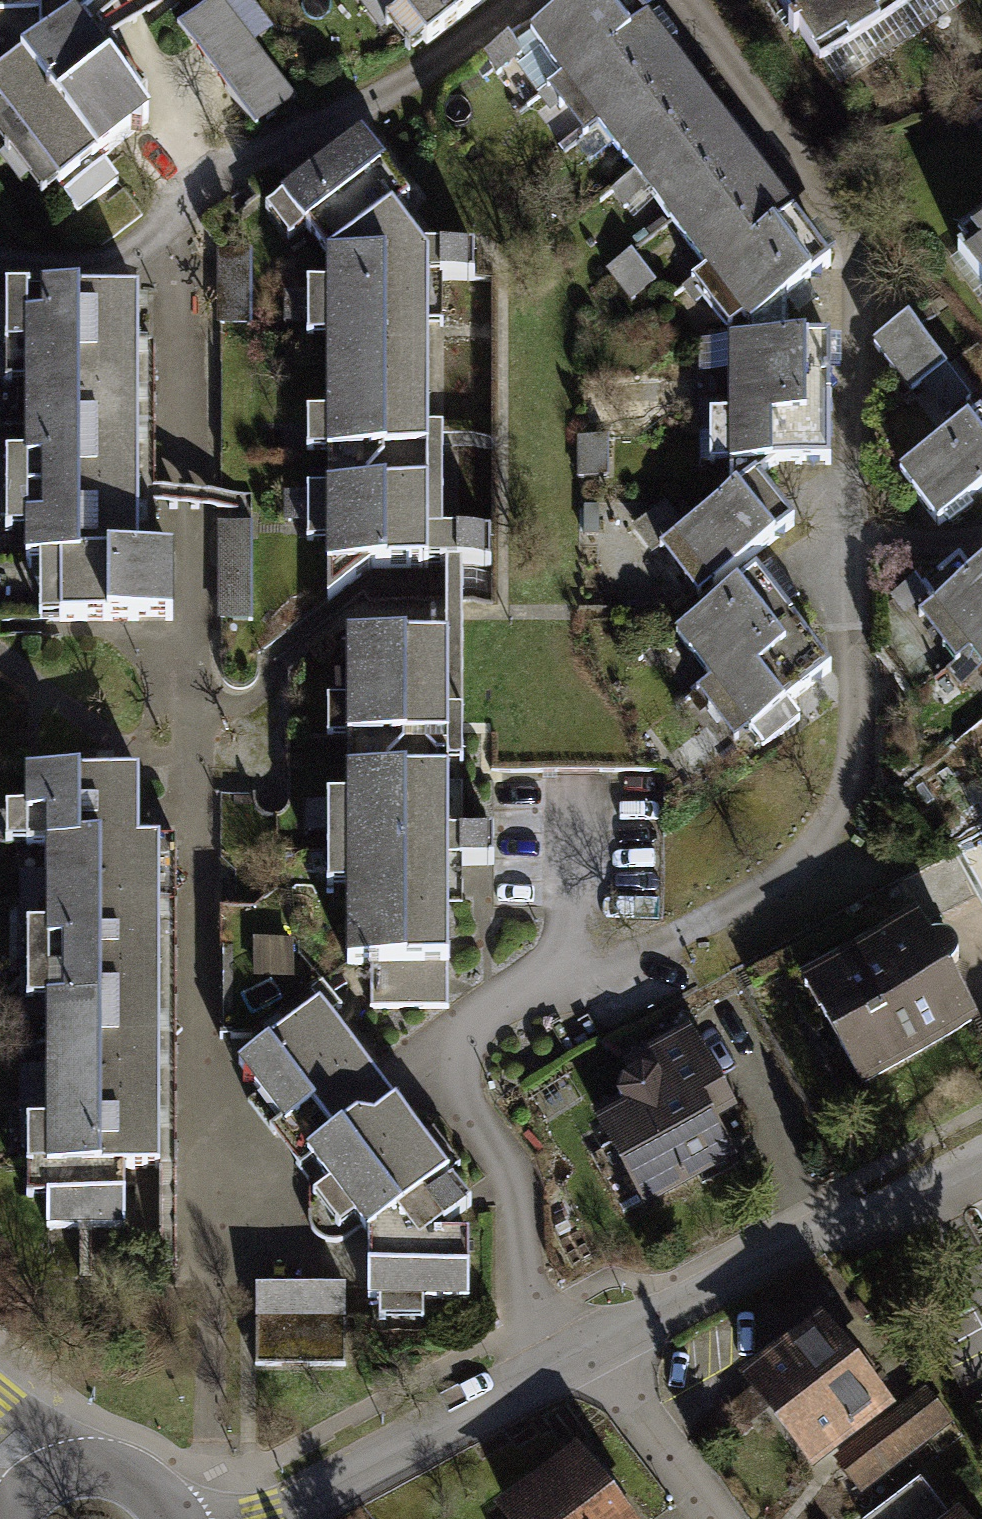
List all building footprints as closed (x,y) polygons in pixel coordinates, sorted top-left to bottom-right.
[(76,211),(117,181),(100,159),(149,121),(76,25),(94,12),(93,0),(0,0),(0,112),(76,211)] [(179,27),(259,129),(297,99),(219,0),(213,0),(179,27)] [(426,44),(485,0),(393,0),(426,44)] [(532,34),(560,69),(535,88),(585,154),(608,136),(705,261),(687,274),(724,322),(738,311),(746,322),(829,257),(796,214),(768,178),(741,144),(707,100),(672,55),(639,13),(629,0),(575,0),(532,34)] [(821,59),(908,0),(781,0),(821,59)] [(356,133),(271,192),(318,250),(318,536),(322,560),(426,561),(487,559),(487,527),(425,520),(424,243),(383,194),(399,179),(356,133)] [(956,232),(981,268),(981,214),(956,232)] [(478,247),(434,251),(437,285),(481,281),(478,247)] [(248,251),(218,251),(219,322),(249,322),(248,251)] [(0,285),(0,551),(31,551),(31,611),(164,610),(163,547),(133,547),(131,284),(0,285)] [(878,353),(942,443),(895,476),(935,532),(981,498),(981,424),(978,419),(974,413),(913,328),(878,353)] [(827,334),(729,336),(702,336),(702,368),(722,368),(723,398),(705,398),(706,458),(828,457),(828,421),(827,374),(827,334)] [(674,512),(651,529),(696,590),(789,522),(753,472),(683,523),(674,512)] [(248,521),(217,521),(218,617),(249,617),(248,521)] [(891,596),(907,617),(917,609),(958,663),(972,653),(981,666),(981,565),(977,569),(967,556),(928,586),(920,575),(891,596)] [(758,570),(676,628),(709,675),(692,686),(729,740),(744,730),(757,749),(797,721),(786,706),(831,675),(810,644),(779,601),(758,570)] [(448,762),(448,646),(349,646),(349,762),(448,762)] [(447,1001),(448,762),(349,762),(348,967),(372,967),(372,1001),(447,1001)] [(134,766),(30,767),(20,767),(24,1193),(45,1193),(45,1220),(115,1219),(115,1170),(160,1169),(156,839),(134,839),(134,766)] [(498,871),(498,838),(456,838),(456,870),(498,871)] [(915,918),(804,980),(862,1088),(976,1025),(946,969),(952,966),(956,955),(953,941),(941,936),(927,939),(915,918)] [(314,1006),(239,1059),(257,1093),(251,1098),(286,1145),(299,1163),(308,1157),(321,1183),(305,1200),(306,1216),(315,1232),(341,1242),(369,1231),(374,1317),(422,1315),(423,1297),(462,1293),(463,1226),(438,1224),(435,1217),(465,1195),(438,1167),(373,1083),(344,1045),(314,1006)] [(607,1123),(601,1126),(645,1205),(726,1159),(714,1128),(732,1116),(703,1061),(694,1064),(678,1042),(647,1054),(651,1063),(654,1069),(642,1065),(624,1072),(615,1091),(624,1109),(607,1123)] [(168,1174),(130,1176),(133,1238),(172,1236),(168,1174)] [(344,1282),(253,1283),(254,1367),(347,1366),(344,1282)] [(736,1377),(803,1466),(885,1404),(818,1315),(736,1377)] [(837,1466),(856,1490),(947,1418),(928,1394),(837,1466)] [(502,1518),(634,1518),(575,1444),(491,1505),(502,1518)] [(921,1477),(866,1518),(942,1518),(948,1514),(921,1477)]
